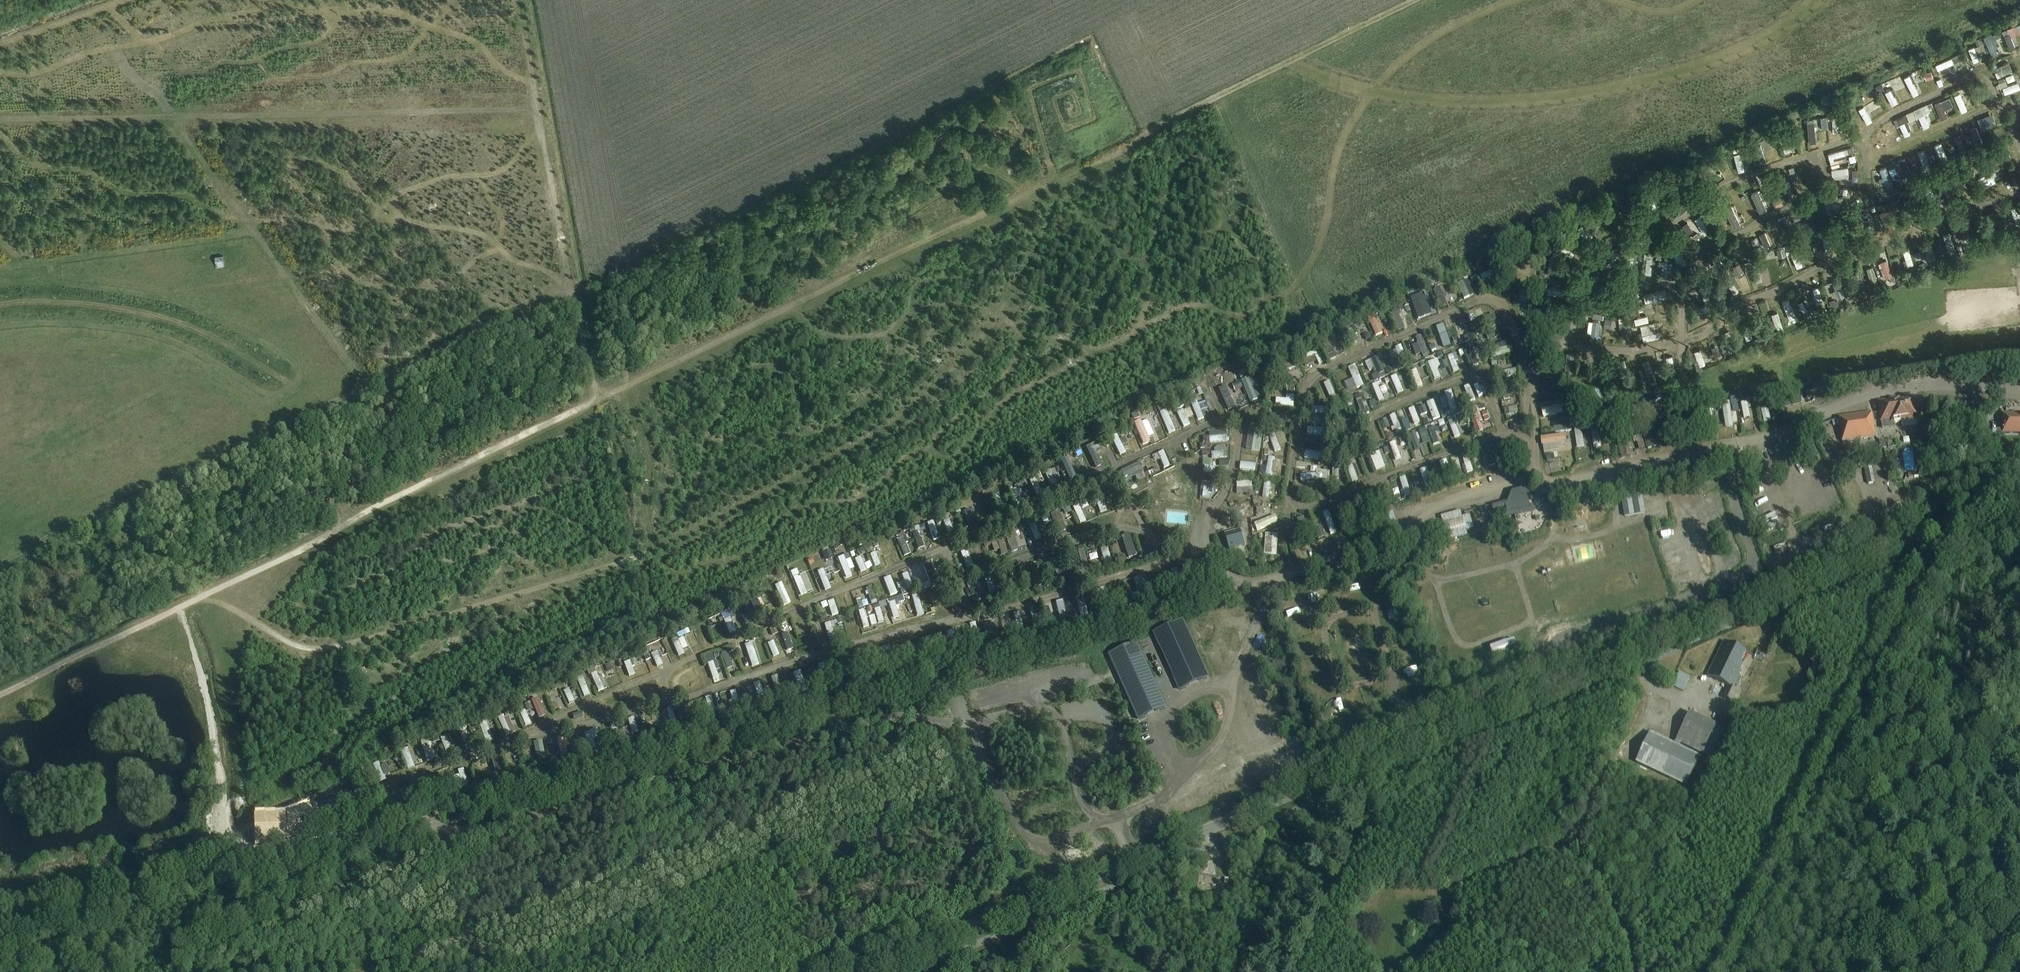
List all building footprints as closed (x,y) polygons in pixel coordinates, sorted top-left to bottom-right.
[(2019,35),(2019,31),(2019,27),(2006,32),(2006,33),(2012,31),(2014,37),(2019,35)] [(1985,35),(1992,55),(2001,52),(1997,41),(2002,40),(1999,30),(1985,35)] [(2010,48),(2016,46),(2011,32),(2005,34),(2010,48)] [(1971,46),(1971,56),(1984,55),(1983,49),(1984,49),(1984,37),(1977,37),(1977,46),(1971,46)] [(1943,102),(1937,104),(1941,119),(1948,117),(1943,102)] [(1931,125),(1927,112),(1932,111),(1929,103),(1918,107),(1923,127),(1931,125)] [(1756,267),(1757,280),(1769,279),(1767,265),(1756,267)] [(1466,279),(1457,282),(1462,297),(1471,294),(1466,279)] [(1399,313),(1393,315),(1398,328),(1404,326),(1399,313)] [(1378,333),(1382,331),(1380,326),(1384,324),(1381,317),(1372,321),(1378,333)] [(1436,324),(1444,346),(1452,343),(1444,321),(1436,324)] [(1422,333),(1416,335),(1418,342),(1413,344),(1417,356),(1429,352),(1422,333)] [(1330,359),(1336,356),(1330,336),(1323,338),(1330,359)] [(1402,343),(1396,346),(1404,363),(1410,360),(1402,343)] [(1304,354),(1307,360),(1322,353),(1319,347),(1304,354)] [(1457,352),(1449,354),(1453,371),(1461,369),(1457,352)] [(1371,373),(1372,372),(1375,379),(1381,377),(1380,372),(1385,370),(1379,355),(1366,360),(1371,373)] [(1429,360),(1436,378),(1441,376),(1437,366),(1441,365),(1438,356),(1429,360)] [(1353,378),(1346,380),(1349,390),(1364,386),(1358,364),(1350,366),(1353,378)] [(1389,373),(1395,370),(1393,364),(1387,367),(1389,373)] [(1418,367),(1411,370),(1418,386),(1424,384),(1418,367)] [(1242,378),(1250,400),(1263,395),(1255,373),(1242,378)] [(1331,374),(1325,376),(1329,390),(1336,388),(1331,374)] [(1399,392),(1404,390),(1397,374),(1392,376),(1399,392)] [(1380,401),(1386,398),(1379,381),(1373,383),(1380,401)] [(1453,388),(1446,390),(1450,408),(1457,406),(1453,388)] [(1241,404),(1238,398),(1234,399),(1230,390),(1222,394),(1230,409),(1241,404)] [(1355,394),(1363,414),(1371,411),(1364,391),(1355,394)] [(1213,412),(1219,410),(1213,392),(1207,394),(1213,412)] [(1800,395),(1778,401),(1780,408),(1802,402),(1800,395)] [(1428,400),(1433,417),(1439,415),(1434,398),(1428,400)] [(1203,409),(1210,406),(1208,399),(1193,403),(1198,419),(1205,417),(1203,409)] [(1904,403),(1903,399),(1879,402),(1881,420),(1891,419),(1892,422),(1917,419),(1917,415),(1918,415),(1917,412),(1926,411),(1924,401),(1904,403)] [(1418,407),(1422,414),(1429,410),(1426,403),(1418,407)] [(1415,405),(1409,407),(1414,423),(1421,421),(1415,405)] [(1711,407),(1706,408),(1707,416),(1709,416),(1710,422),(1710,424),(1715,424),(1711,407)] [(1184,425),(1190,423),(1185,408),(1178,410),(1184,425)] [(1275,425),(1284,425),(1283,408),(1274,409),(1275,425)] [(1872,412),(1840,417),(1842,426),(1843,426),(1844,433),(1843,433),(1844,442),(1876,437),(1872,412)] [(1380,419),(1387,438),(1396,435),(1393,426),(1400,423),(1396,413),(1380,419)] [(2002,434),(2019,434),(2019,414),(2002,414),(2002,434)] [(1458,415),(1449,418),(1455,436),(1464,433),(1458,415)] [(1428,427),(1435,444),(1442,441),(1435,424),(1428,427)] [(1642,432),(1647,449),(1654,449),(1659,445),(1654,428),(1642,432)] [(1420,440),(1429,436),(1426,429),(1410,435),(1416,449),(1422,446),(1420,440)] [(1284,430),(1270,434),(1275,449),(1289,445),(1284,430)] [(1123,450),(1129,448),(1123,431),(1117,433),(1123,450)] [(1211,434),(1204,435),(1205,443),(1223,441),(1222,432),(1211,433),(1211,434)] [(1621,458),(1634,455),(1629,439),(1617,442),(1621,458)] [(1393,457),(1400,456),(1398,440),(1391,441),(1393,457)] [(1100,444),(1089,446),(1092,462),(1100,460),(1098,452),(1101,451),(1100,444)] [(1227,444),(1213,445),(1214,457),(1227,456),(1227,444)] [(1164,466),(1170,464),(1165,449),(1159,450),(1164,466)] [(1384,467),(1378,450),(1371,453),(1377,470),(1384,467)] [(1462,452),(1468,471),(1475,469),(1469,450),(1462,452)] [(1738,451),(1700,457),(1702,463),(1739,456),(1738,451)] [(1268,460),(1269,471),(1277,470),(1275,459),(1268,460)] [(1139,460),(1121,469),(1124,477),(1135,472),(1138,479),(1146,476),(1139,460)] [(1242,460),(1241,467),(1257,469),(1258,463),(1242,460)] [(1068,481),(1076,478),(1069,461),(1062,463),(1068,481)] [(1703,467),(1700,467),(1701,471),(1701,472),(1737,466),(1736,461),(1731,462),(1703,467)] [(1447,475),(1452,473),(1448,462),(1442,464),(1447,475)] [(1352,479),(1358,478),(1354,464),(1348,466),(1352,479)] [(1056,466),(1047,469),(1050,485),(1059,483),(1056,466)] [(1426,483),(1434,480),(1427,466),(1420,469),(1426,483)] [(1872,467),(1864,468),(1865,473),(1867,484),(1875,483),(1872,467)] [(1407,474),(1399,475),(1402,486),(1394,488),(1396,497),(1412,494),(1407,474)] [(1265,480),(1262,495),(1270,497),(1273,481),(1265,480)] [(1018,486),(1012,488),(1017,503),(1023,501),(1018,486)] [(1507,511),(1497,514),(1499,520),(1531,511),(1528,501),(1532,500),(1529,489),(1512,494),(1509,502),(1491,506),(1493,512),(1506,508),(1507,511)] [(1621,497),(1620,497),(1624,517),(1645,514),(1642,493),(1621,497)] [(1073,505),(1080,522),(1086,520),(1080,502),(1073,505)] [(971,507),(965,509),(969,523),(975,522),(971,507)] [(1573,519),(1584,516),(1582,507),(1571,510),(1573,519)] [(1051,513),(1057,530),(1066,527),(1063,519),(1067,518),(1063,508),(1051,513)] [(1318,511),(1312,514),(1315,521),(1321,518),(1318,511)] [(1474,529),(1470,515),(1463,517),(1461,511),(1441,517),(1448,541),(1452,540),(1468,535),(1467,531),(1474,529)] [(1393,512),(1381,516),(1384,525),(1396,521),(1393,512)] [(1305,515),(1298,517),(1301,532),(1308,531),(1305,515)] [(1030,523),(1035,540),(1046,536),(1041,520),(1030,523)] [(926,522),(911,526),(917,548),(926,545),(922,530),(927,529),(926,522)] [(1322,525),(1316,528),(1320,536),(1326,533),(1322,525)] [(1511,527),(1512,534),(1520,532),(1518,525),(1511,527)] [(1014,529),(1007,530),(1009,550),(1017,549),(1014,529)] [(1230,549),(1245,545),(1241,529),(1226,533),(1230,549)] [(904,555),(913,551),(904,531),(896,535),(904,555)] [(1265,553),(1278,553),(1278,532),(1265,532),(1265,553)] [(1123,537),(1124,552),(1133,552),(1132,536),(1123,537)] [(1107,540),(1100,542),(1105,563),(1113,561),(1107,540)] [(968,547),(961,550),(968,569),(975,566),(968,547)] [(1081,568),(1088,568),(1087,547),(1080,547),(1081,568)] [(858,549),(845,555),(848,561),(847,561),(849,566),(857,562),(855,557),(860,555),(858,549)] [(877,550),(871,552),(875,565),(881,563),(877,550)] [(862,571),(868,568),(862,555),(856,558),(862,571)] [(847,562),(841,565),(847,579),(854,576),(847,562)] [(908,588),(913,586),(907,571),(902,573),(908,588)] [(1139,577),(1144,592),(1150,591),(1145,576),(1139,577)] [(888,599),(877,601),(873,584),(867,586),(873,607),(875,607),(878,622),(885,621),(881,607),(889,605),(888,599)] [(782,589),(778,591),(783,605),(788,603),(782,589)] [(1092,592),(1096,606),(1108,602),(1104,589),(1092,592)] [(901,615),(899,610),(906,608),(902,594),(888,598),(893,617),(901,615)] [(764,598),(759,601),(766,615),(771,612),(764,598)] [(827,600),(831,612),(839,610),(834,598),(827,600)] [(859,609),(863,625),(869,624),(865,607),(859,609)] [(729,632),(736,630),(729,611),(722,613),(729,632)] [(987,639),(998,637),(995,620),(983,622),(987,639)] [(1185,621),(1157,633),(1179,700),(1208,688),(1185,621)] [(1233,640),(1244,642),(1247,625),(1235,623),(1233,640)] [(956,631),(944,631),(945,644),(957,644),(956,631)] [(672,638),(679,655),(685,652),(683,646),(689,643),(685,633),(672,638)] [(933,635),(922,637),(924,649),(934,647),(933,635)] [(773,656),(784,651),(779,637),(767,642),(773,656)] [(1745,651),(1723,641),(1707,674),(1728,684),(1722,696),(1732,701),(1738,690),(1733,687),(1741,670),(1739,669),(1743,663),(1740,662),(1745,651)] [(704,654),(713,681),(727,677),(724,668),(733,664),(727,646),(704,654)] [(659,649),(653,651),(656,665),(663,663),(659,649)] [(623,661),(629,675),(637,672),(631,658),(623,661)] [(1165,672),(1135,684),(1158,751),(1188,738),(1165,672)] [(760,680),(754,682),(760,699),(767,696),(760,680)] [(568,688),(565,690),(570,701),(573,700),(568,688)] [(737,689),(730,690),(732,699),(729,700),(732,710),(741,707),(737,689)] [(712,694),(706,696),(710,712),(717,710),(712,694)] [(520,710),(526,724),(532,722),(527,708),(520,710)] [(672,725),(678,724),(673,709),(667,710),(672,725)] [(634,716),(628,718),(633,732),(639,730),(634,716)] [(494,739),(489,718),(480,720),(485,741),(494,739)] [(1262,723),(1249,729),(1251,734),(1264,727),(1262,723)] [(451,733),(441,736),(448,755),(457,752),(451,733)] [(1651,733),(1636,763),(1687,788),(1701,757),(1651,733)] [(566,736),(556,737),(557,742),(548,743),(550,759),(569,757),(566,736)] [(428,761),(437,758),(432,740),(423,743),(428,761)] [(407,767),(418,765),(412,744),(402,747),(407,767)] [(381,760),(374,762),(378,779),(384,777),(381,760)] [(458,769),(463,786),(470,784),(465,767),(458,769)] [(254,821),(252,843),(290,843),(315,837),(310,815),(285,821),(254,821)]
